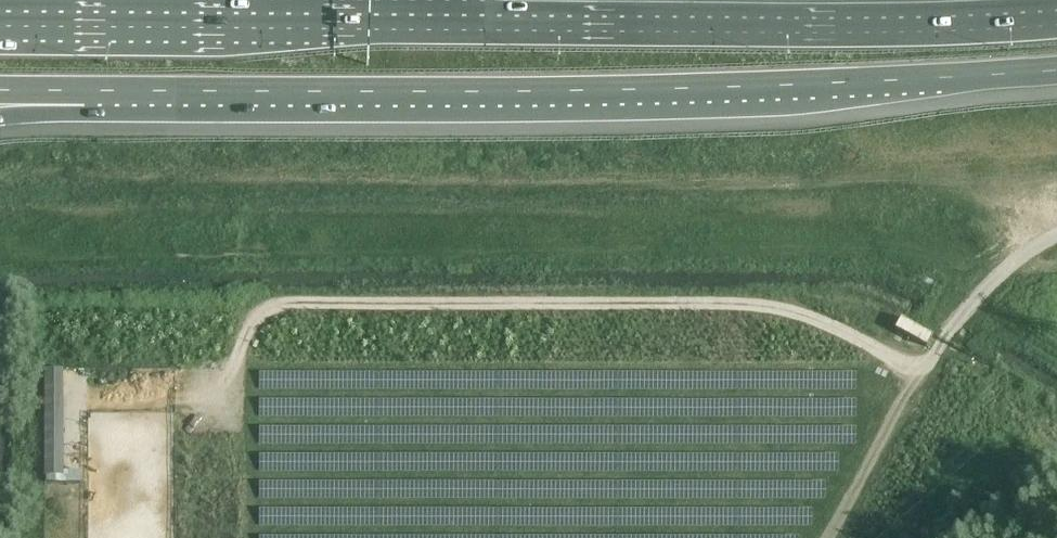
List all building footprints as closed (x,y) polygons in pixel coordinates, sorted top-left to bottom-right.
[(901,316),(895,328),(905,334),(912,322),(901,316)] [(912,322),(905,334),(916,340),(922,328),(912,322)] [(922,328),(916,340),(927,345),(933,334),(922,328)] [(58,379),(45,379),(45,483),(62,483),(62,475),(62,470),(58,470),(58,379)]
